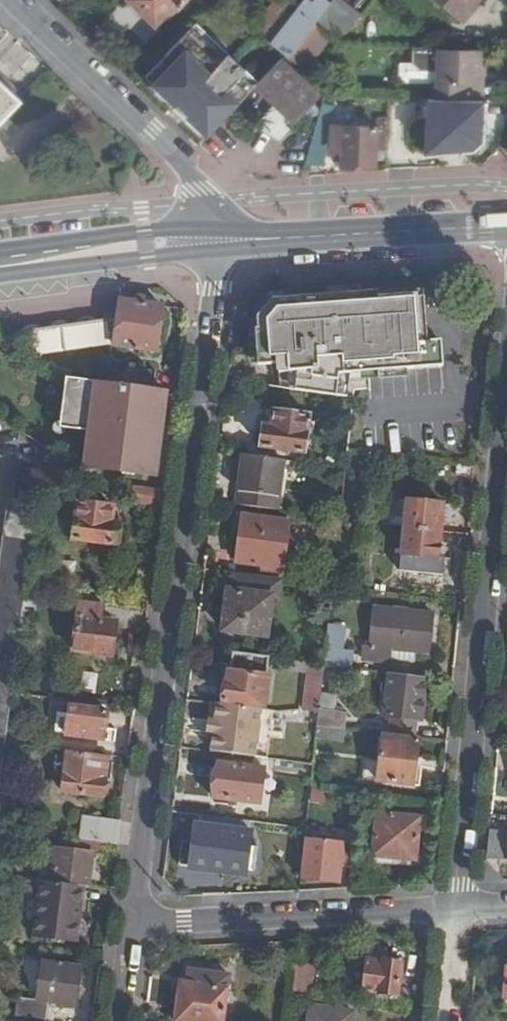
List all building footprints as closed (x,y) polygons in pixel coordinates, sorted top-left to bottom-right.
[(187,0),(131,0),(156,25),(165,17),(169,20),(187,0)] [(285,54),(289,58),(316,27),(318,28),(335,5),(333,2),(330,0),(312,0),(285,0),(258,31),(285,54)] [(361,16),(343,0),(335,0),(333,2),(335,5),(318,28),(337,44),(361,16)] [(481,0),(437,0),(461,21),(481,0)] [(289,58),(300,67),(308,57),(314,60),(329,42),(334,47),(337,44),(318,28),(316,27),(289,58)] [(227,55),(217,65),(186,36),(145,79),(206,137),(247,94),(234,82),(244,72),(227,55)] [(410,48),(410,61),(397,61),(396,80),(428,82),(430,49),(410,48)] [(434,99),(485,101),(486,84),(482,83),(483,52),(435,51),(434,99)] [(281,59),(256,84),(274,103),(254,126),(279,141),(296,123),(294,121),(318,96),(281,59)] [(22,100),(0,79),(0,122),(22,100)] [(322,117),(309,164),(327,167),(336,120),(322,117)] [(377,167),(378,129),(338,129),(338,153),(341,153),(341,167),(377,167)] [(425,289),(274,299),(257,314),(259,326),(256,326),(259,363),(279,367),(280,382),(298,382),(297,394),(337,400),(339,392),(357,394),(372,391),(370,374),(444,369),(442,343),(428,344),(425,289)] [(119,324),(118,347),(157,352),(163,308),(121,305),(119,324)] [(118,347),(119,324),(109,325),(108,323),(19,334),(44,353),(111,346),(118,347)] [(124,387),(156,391),(156,373),(126,370),(124,387)] [(165,393),(64,380),(57,429),(84,433),(79,473),(154,482),(165,393)] [(298,382),(280,382),(281,391),(297,394),(298,382)] [(339,392),(337,400),(355,402),(357,394),(339,392)] [(306,456),(311,419),(275,414),(274,429),(266,428),(264,450),(306,456)] [(282,461),(243,456),(237,506),(276,511),(282,461)] [(39,493),(20,491),(12,484),(0,573),(0,776),(11,693),(25,594),(39,493)] [(163,506),(164,491),(134,487),(133,503),(163,506)] [(406,527),(443,531),(446,505),(409,500),(406,527)] [(73,541),(127,547),(129,524),(112,522),(113,508),(78,504),(73,541)] [(283,570),(290,524),(239,517),(236,540),(241,540),(238,564),(283,570)] [(439,560),(443,531),(406,527),(403,555),(439,560)] [(277,579),(233,573),(231,590),(227,588),(223,630),(266,635),(270,595),(275,595),(277,579)] [(103,604),(81,601),(74,652),(113,657),(117,626),(100,624),(103,604)] [(364,658),(391,662),(393,649),(420,652),(430,653),(434,615),(374,608),(371,646),(365,646),(364,658)] [(354,650),(328,647),(326,666),(352,669),(354,650)] [(393,649),(391,662),(420,664),(420,652),(393,649)] [(271,659),(234,653),(230,683),(226,682),(224,701),(264,707),(271,659)] [(310,664),(290,661),(289,672),(309,674),(310,664)] [(326,666),(310,664),(309,674),(325,676),(326,666)] [(423,719),(428,678),(390,674),(385,714),(388,715),(387,721),(418,725),(419,720),(423,719)] [(214,720),(210,753),(254,759),(261,711),(216,705),(215,713),(214,720)] [(68,738),(117,744),(118,734),(113,733),(115,714),(71,708),(71,715),(68,736),(68,738)] [(319,726),(346,729),(348,714),(321,710),(319,726)] [(273,713),(261,711),(254,759),(267,760),(273,713)] [(56,735),(68,736),(71,715),(58,714),(56,735)] [(387,721),(386,734),(417,737),(418,725),(387,721)] [(319,726),(318,740),(344,744),(346,729),(319,726)] [(417,768),(420,742),(383,738),(380,764),(369,763),(366,780),(423,787),(425,770),(417,768)] [(17,746),(7,745),(0,795),(0,796),(11,797),(17,746)] [(105,797),(109,761),(67,755),(62,793),(105,797)] [(260,804),(265,770),(219,765),(216,798),(260,804)] [(418,860),(422,819),(380,814),(377,856),(418,860)] [(118,846),(120,822),(82,819),(80,837),(80,841),(118,846)] [(198,825),(195,842),(193,866),(248,874),(254,833),(198,825)] [(487,861),(506,860),(506,835),(490,836),(487,861)] [(344,844),(306,840),(303,877),(340,881),(344,844)] [(193,866),(195,842),(185,841),(181,864),(193,866)] [(84,887),(88,887),(91,855),(56,849),(51,882),(84,887)] [(51,882),(41,880),(35,933),(77,940),(84,887),(51,882)] [(384,961),(385,956),(386,953),(370,952),(368,959),(384,961)] [(403,959),(385,956),(384,961),(368,959),(365,990),(380,992),(379,997),(398,999),(403,959)] [(316,964),(299,961),(295,992),(312,995),(316,964)] [(20,997),(19,1018),(46,1020),(50,1002),(76,1006),(81,968),(41,962),(36,999),(20,997)] [(231,977),(197,972),(195,984),(182,983),(176,1020),(224,1020),(231,977)] [(355,1012),(313,1008),(311,1020),(354,1020),(355,1012)]
